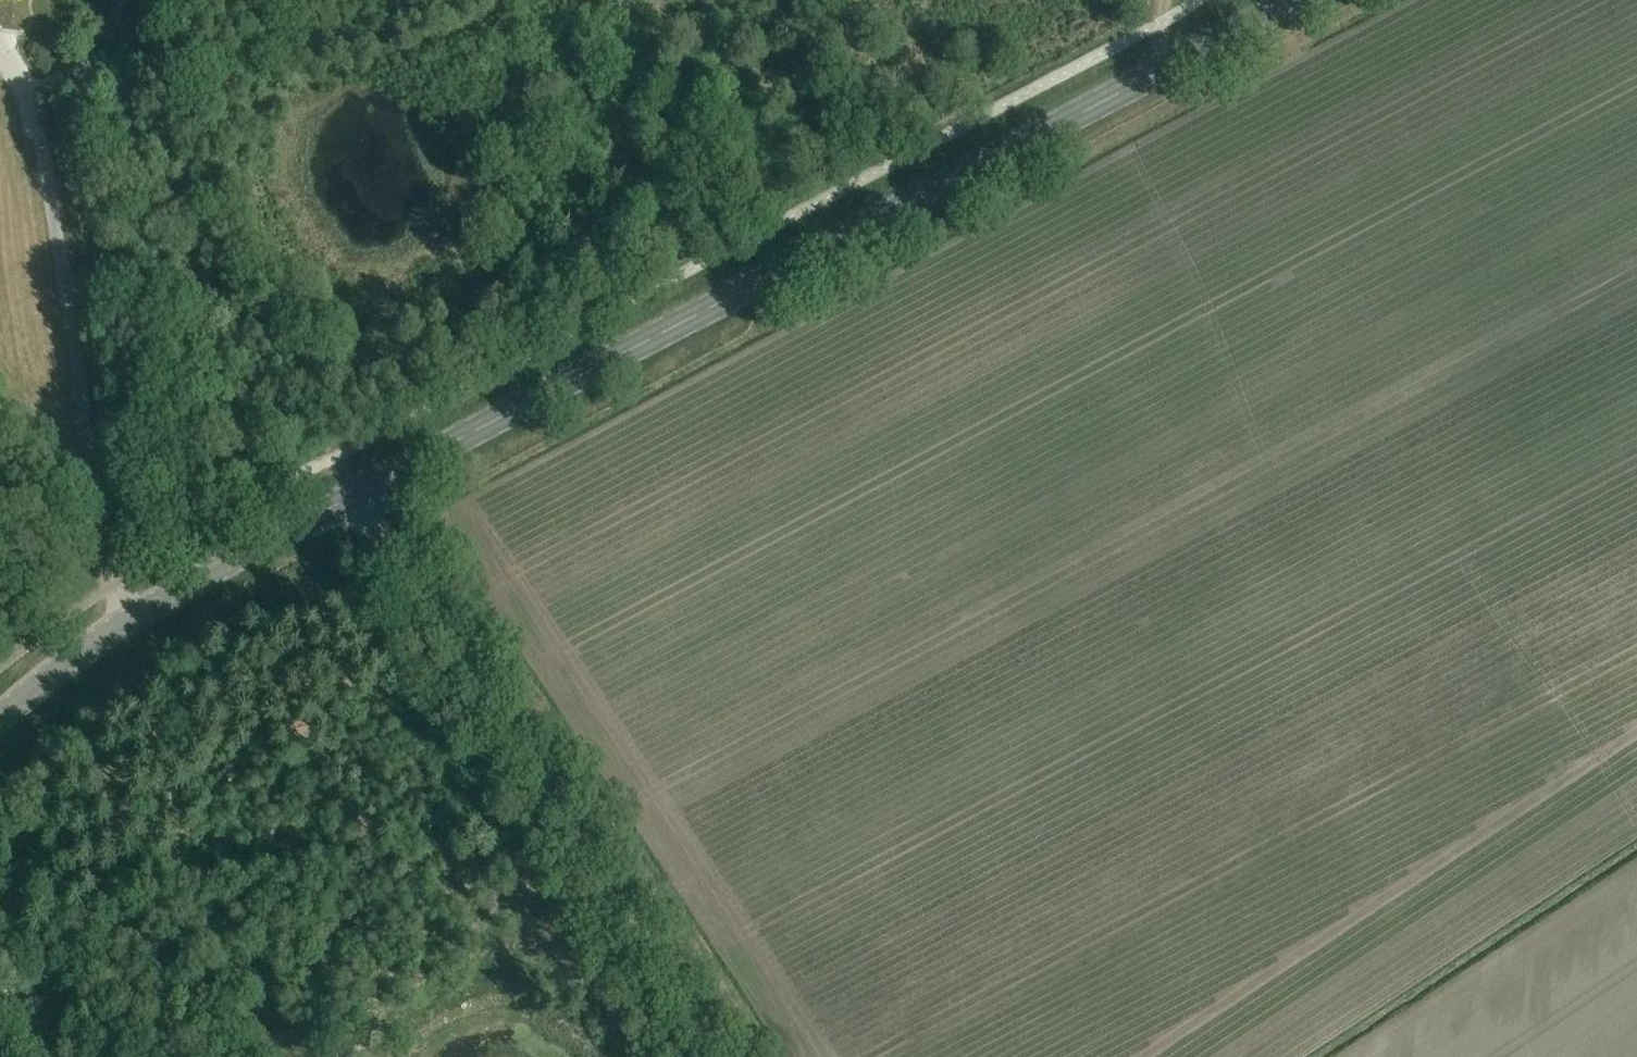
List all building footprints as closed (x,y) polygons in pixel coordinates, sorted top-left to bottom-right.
[(48,492),(43,497),(48,501),(52,496),(48,492)]
